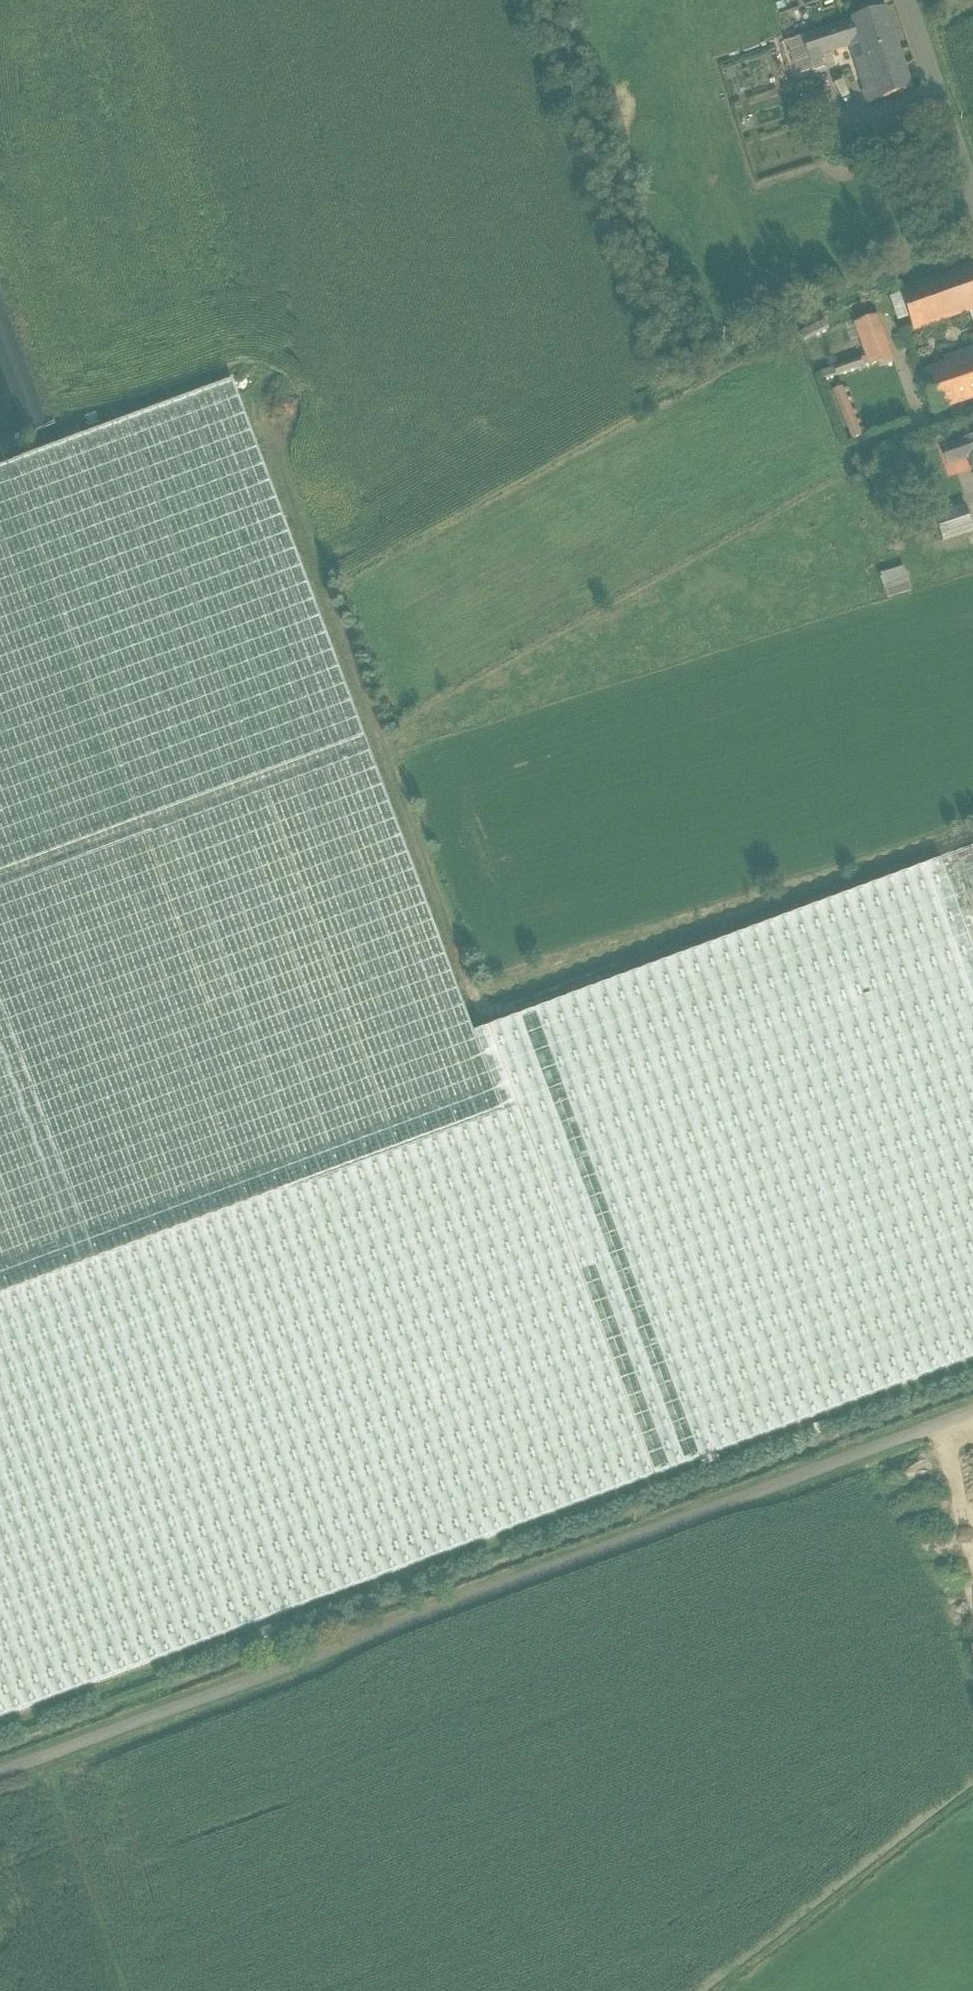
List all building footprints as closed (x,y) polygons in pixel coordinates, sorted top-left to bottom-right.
[(864,103),(908,89),(880,6),(797,33),(807,62),(846,49),(864,103)] [(972,308),(972,276),(969,265),(894,289),(908,329),(972,308)] [(972,408),(972,353),(951,359),(953,367),(930,373),(942,416),(972,408)] [(0,465),(0,1715),(972,1359),(972,954),(938,857),(471,1028),(233,380),(0,465)] [(854,390),(839,395),(859,448),(873,442),(854,390)] [(972,479),(972,435),(934,447),(940,468),(968,461),(972,479)] [(946,529),(972,524),(972,511),(944,516),(946,529)] [(972,540),(972,525),(948,533),(952,546),(972,540)] [(907,586),(911,596),(922,592),(914,569),(886,580),(891,592),(907,586)]
